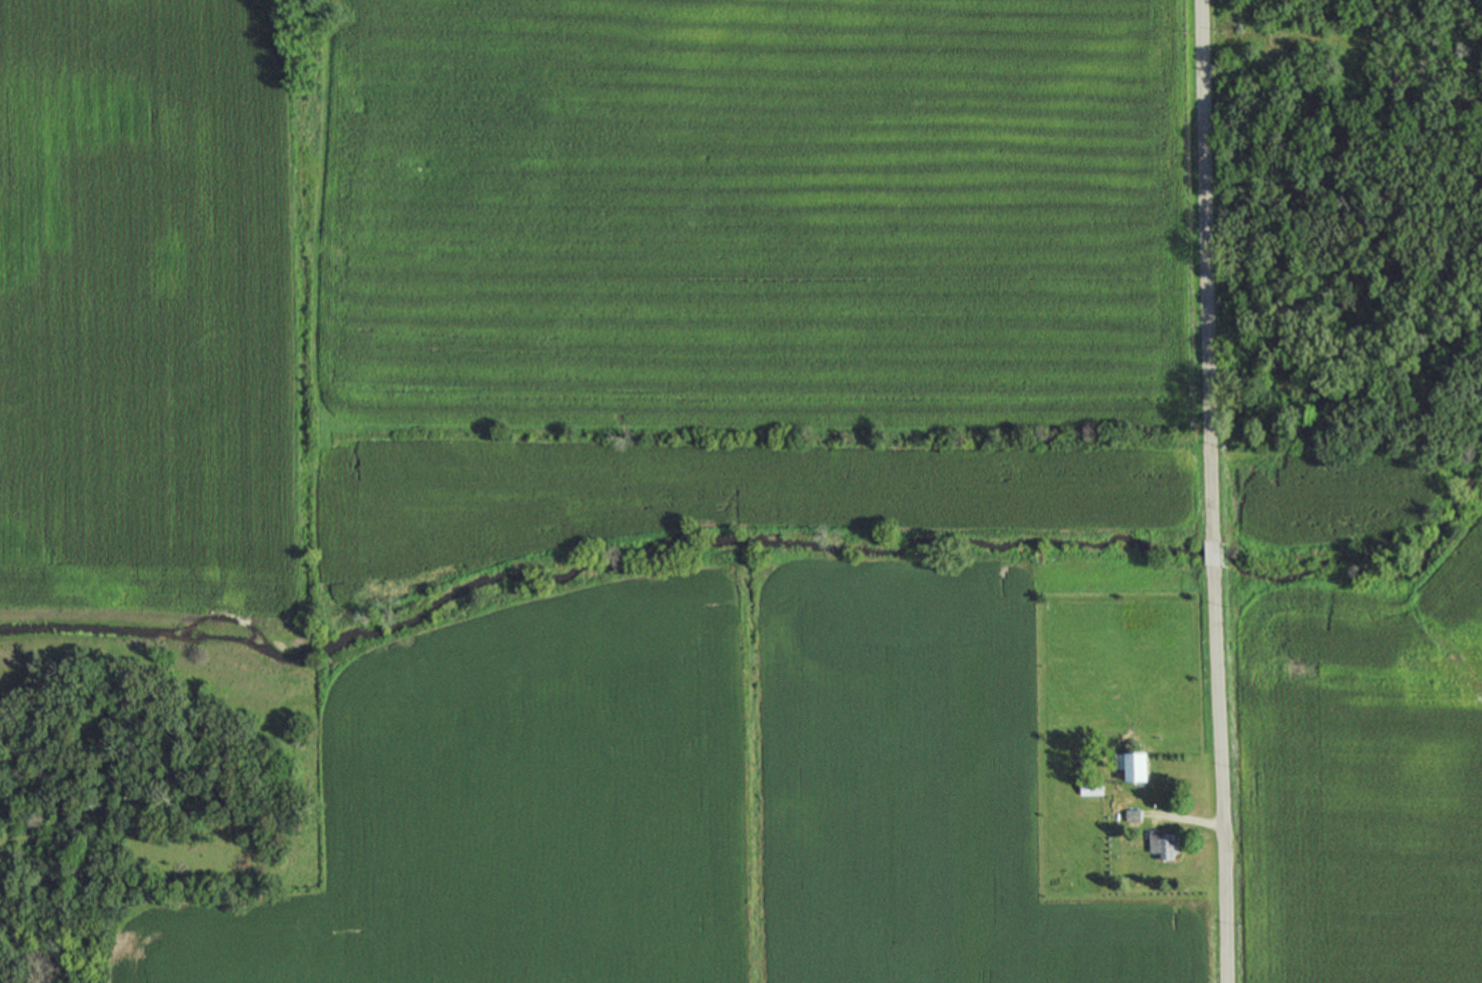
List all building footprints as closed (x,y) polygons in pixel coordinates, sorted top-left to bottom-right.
[(1113,753),(1114,770),(1122,769),(1123,782),(1145,783),(1145,752),(1113,753)] [(1102,781),(1078,781),(1078,795),(1102,795),(1102,781)] [(1123,809),(1123,821),(1139,821),(1140,810),(1123,809)] [(1147,834),(1147,853),(1154,853),(1154,859),(1170,859),(1170,852),(1176,852),(1176,839),(1172,839),(1172,833),(1147,834)]
